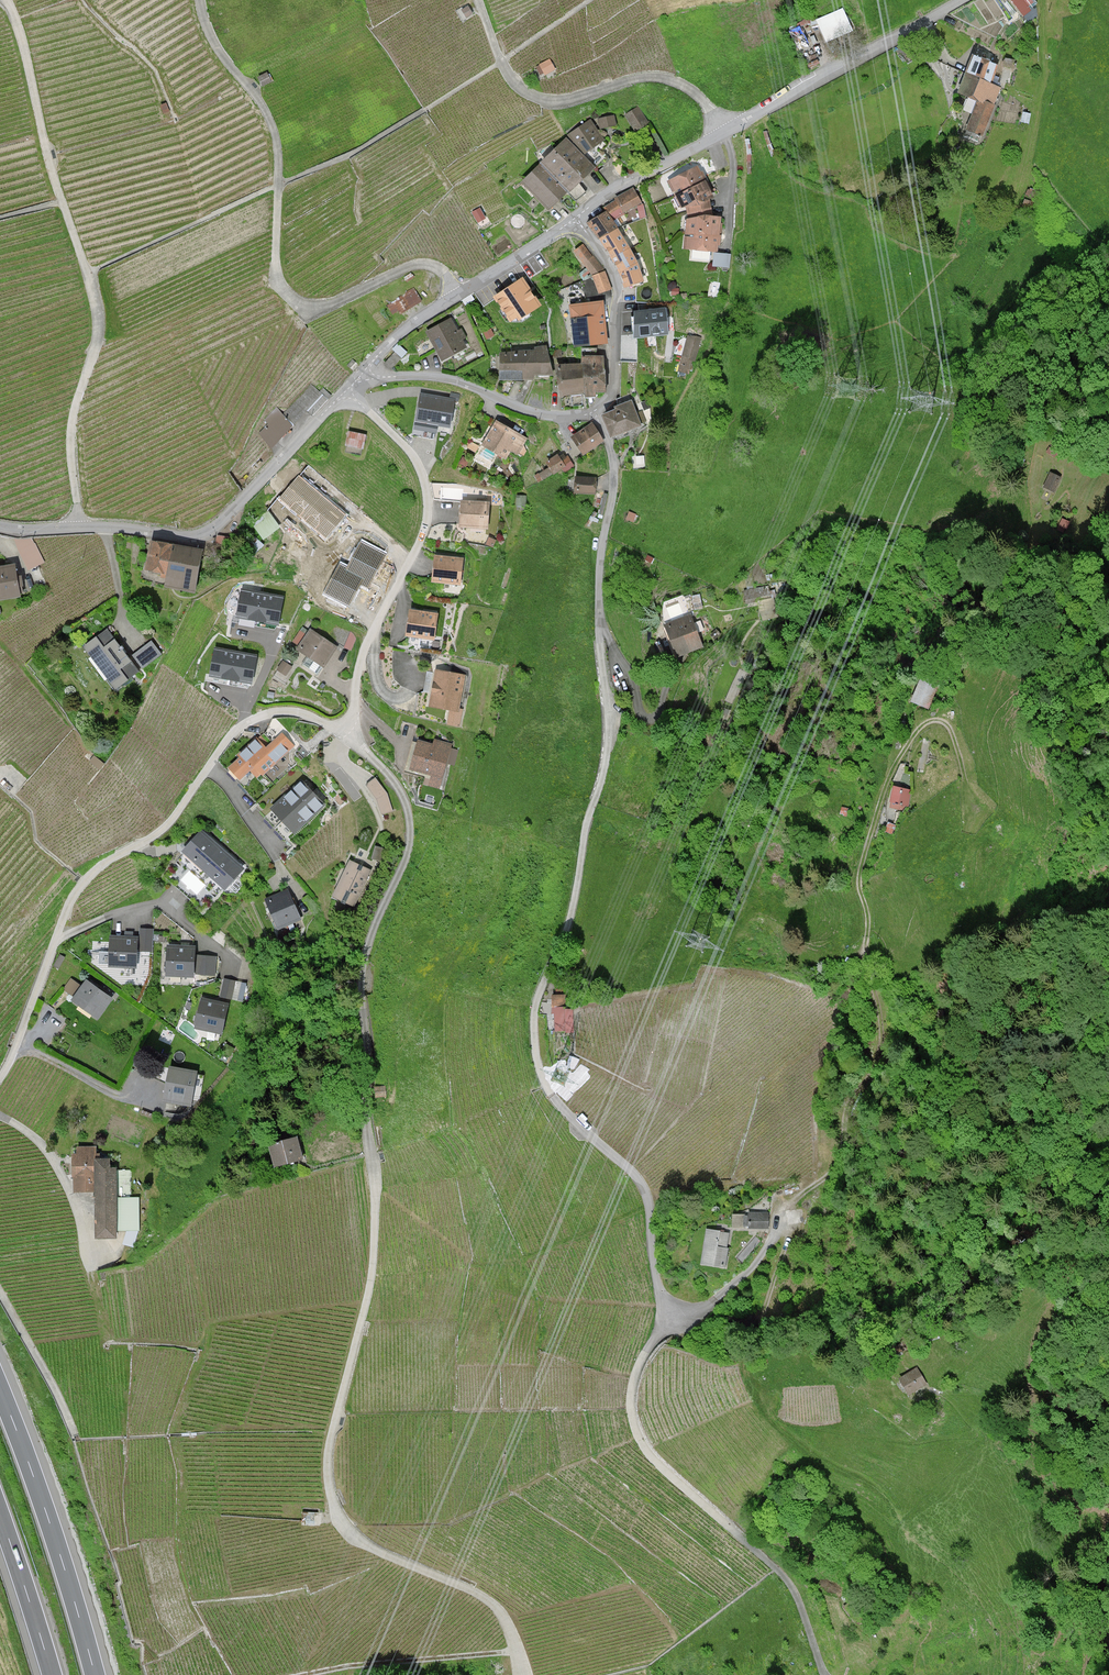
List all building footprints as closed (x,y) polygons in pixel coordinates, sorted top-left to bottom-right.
[(1029,23),(1037,18),(1036,4),(1034,0),(1011,0),(1029,23)] [(468,6),(461,10),(467,18),(473,14),(468,6)] [(966,130),(981,136),(994,105),(1001,86),(989,81),(996,64),(973,55),(970,63),(967,72),(962,83),(959,92),(978,100),(966,130)] [(556,70),(549,58),(536,66),(540,75),(545,73),(546,75),(556,70)] [(267,72),(258,77),(262,87),(272,82),(267,72)] [(167,103),(160,106),(163,114),(170,112),(167,103)] [(639,108),(625,115),(631,128),(647,124),(639,108)] [(1031,113),(1023,112),(1021,122),(1029,124),(1031,113)] [(614,115),(598,118),(600,129),(617,126),(614,115)] [(591,119),(563,136),(585,154),(598,170),(610,160),(598,145),(605,140),(591,119)] [(563,136),(536,162),(569,193),(596,168),(585,154),(563,136)] [(569,193),(536,162),(518,181),(550,210),(569,193)] [(694,166),(665,181),(680,211),(710,199),(694,166)] [(1030,188),(1028,189),(1026,194),(1033,196),(1035,190),(1030,188)] [(602,208),(603,211),(612,221),(642,204),(634,191),(602,208)] [(1037,203),(1025,200),(1022,208),(1035,213),(1037,203)] [(481,207),(472,212),(478,224),(486,219),(481,207)] [(603,211),(584,222),(596,238),(616,227),(612,221),(603,211)] [(686,215),(682,249),(714,252),(718,252),(720,218),(686,215)] [(628,248),(616,227),(596,238),(606,250),(609,256),(628,248)] [(581,245),(571,252),(578,267),(582,264),(592,256),(581,245)] [(636,263),(628,248),(609,256),(618,270),(636,263)] [(714,252),(713,266),(730,268),(731,254),(718,252),(714,252)] [(592,256),(582,264),(591,275),(604,271),(601,266),(592,256)] [(643,281),(636,263),(618,270),(623,286),(643,281)] [(604,271),(591,275),(598,293),(610,289),(604,271)] [(523,277),(493,297),(510,322),(516,318),(518,322),(542,305),(523,277)] [(422,301),(414,287),(386,305),(393,314),(398,311),(401,314),(422,301)] [(602,302),(567,304),(567,320),(570,324),(570,332),(571,344),(604,343),(602,302)] [(668,333),(666,310),(634,313),(637,336),(668,333)] [(450,316),(423,331),(439,361),(466,348),(460,339),(465,336),(460,327),(456,329),(450,316)] [(491,328),(484,332),(487,340),(494,336),(491,328)] [(693,336),(684,337),(676,370),(690,376),(703,338),(693,336)] [(606,390),(604,356),(597,355),(597,349),(582,348),(581,364),(558,364),(558,395),(606,390)] [(552,349),(496,350),(498,380),(528,380),(533,374),(554,374),(552,349)] [(359,365),(353,359),(347,365),(354,371),(359,365)] [(449,427),(453,400),(418,393),(413,421),(449,427)] [(640,425),(629,400),(611,405),(613,408),(600,413),(610,436),(640,425)] [(259,434),(271,449),(293,426),(277,407),(265,420),(268,424),(259,434)] [(527,438),(493,419),(478,445),(480,447),(477,452),(493,462),(495,458),(500,462),(509,451),(517,456),(527,438)] [(591,422),(569,436),(581,454),(602,441),(591,422)] [(366,434),(348,431),(345,446),(363,449),(366,434)] [(561,451),(534,469),(541,481),(571,464),(561,451)] [(1055,491),(1062,475),(1049,470),(1042,485),(1055,491)] [(347,515),(299,473),(276,499),(325,541),(347,515)] [(573,477),(572,492),(594,495),(595,479),(573,477)] [(608,494),(604,493),(598,517),(603,519),(608,494)] [(526,495),(516,495),(516,506),(526,507),(526,495)] [(487,529),(488,501),(459,499),(457,526),(487,529)] [(280,527),(268,510),(252,522),(264,540),(280,527)] [(637,514),(629,511),(626,519),(634,523),(637,514)] [(231,537),(218,535),(216,543),(230,545),(231,537)] [(160,584),(192,590),(200,548),(147,538),(142,566),(161,571),(160,584)] [(32,539),(15,539),(29,570),(45,563),(32,539)] [(386,553),(360,541),(347,570),(364,579),(360,585),(369,589),(386,553)] [(462,557),(431,554),(429,581),(458,584),(462,557)] [(0,565),(0,599),(21,596),(14,562),(0,565)] [(364,579),(347,570),(339,565),(324,593),(349,606),(360,585),(364,579)] [(237,615),(280,623),(284,599),(242,591),(237,615)] [(407,608),(403,636),(433,640),(437,612),(407,608)] [(690,613),(663,622),(673,655),(702,646),(690,613)] [(104,627),(80,644),(112,687),(135,669),(133,667),(158,651),(148,638),(125,655),(104,627)] [(336,647),(308,628),(299,642),(300,644),(296,648),(321,666),(336,647)] [(239,678),(253,680),(257,656),(215,648),(211,672),(221,674),(239,678)] [(293,667),(283,660),(277,670),(287,676),(293,667)] [(466,675),(433,668),(427,706),(449,710),(446,724),(460,726),(464,710),(459,709),(466,675)] [(908,699),(927,707),(935,687),(916,679),(908,699)] [(229,767),(239,779),(250,769),(257,777),(292,746),(281,734),(266,748),(257,738),(238,755),(241,757),(229,767)] [(427,787),(441,790),(451,743),(433,739),(431,744),(415,739),(407,769),(429,776),(427,787)] [(105,764),(94,755),(89,761),(99,770),(105,764)] [(376,778),(365,784),(377,799),(382,815),(393,811),(388,792),(376,778)] [(884,798),(903,801),(906,782),(887,779),(884,798)] [(287,825),(293,831),(323,804),(302,782),(273,809),(280,817),(287,825)] [(202,832),(184,852),(225,888),(243,868),(231,858),(213,841),(202,832)] [(349,861),(333,896),(353,905),(369,870),(360,866),(349,861)] [(288,890),(265,899),(270,910),(278,929),(300,919),(294,904),(288,890)] [(152,928),(141,928),(140,950),(151,951),(152,928)] [(136,937),(111,936),(110,966),(135,967),(136,937)] [(185,947),(168,946),(167,975),(193,977),(194,947),(185,947)] [(215,957),(198,956),(197,973),(213,975),(215,957)] [(72,1000),(97,1019),(112,999),(86,980),(72,1000)] [(227,1004),(202,998),(195,1027),(221,1033),(227,1004)] [(566,1033),(573,1033),(572,1010),(565,1010),(565,1007),(552,1008),(552,1014),(554,1014),(554,1027),(555,1032),(566,1031),(566,1033)] [(566,1065),(576,1069),(579,1060),(570,1056),(566,1065)] [(196,1072),(170,1068),(165,1100),(191,1104),(196,1072)] [(296,1138),(269,1145),(275,1166),(302,1159),(296,1138)] [(95,1147),(77,1147),(77,1154),(72,1154),(72,1177),(75,1177),(75,1191),(95,1191),(95,1160),(95,1147)] [(110,1160),(95,1160),(95,1191),(95,1237),(116,1237),(116,1170),(110,1170),(110,1160)] [(769,1228),(769,1213),(749,1213),(749,1228),(769,1228)] [(722,1232),(707,1230),(701,1264),(725,1268),(728,1248),(726,1248),(728,1234),(722,1232)] [(901,1342),(893,1348),(897,1355),(917,1343),(910,1333),(900,1339),(901,1342)] [(926,1383),(917,1369),(900,1380),(909,1394),(926,1383)] [(866,1618),(852,1600),(843,1607),(857,1624),(866,1618)]
